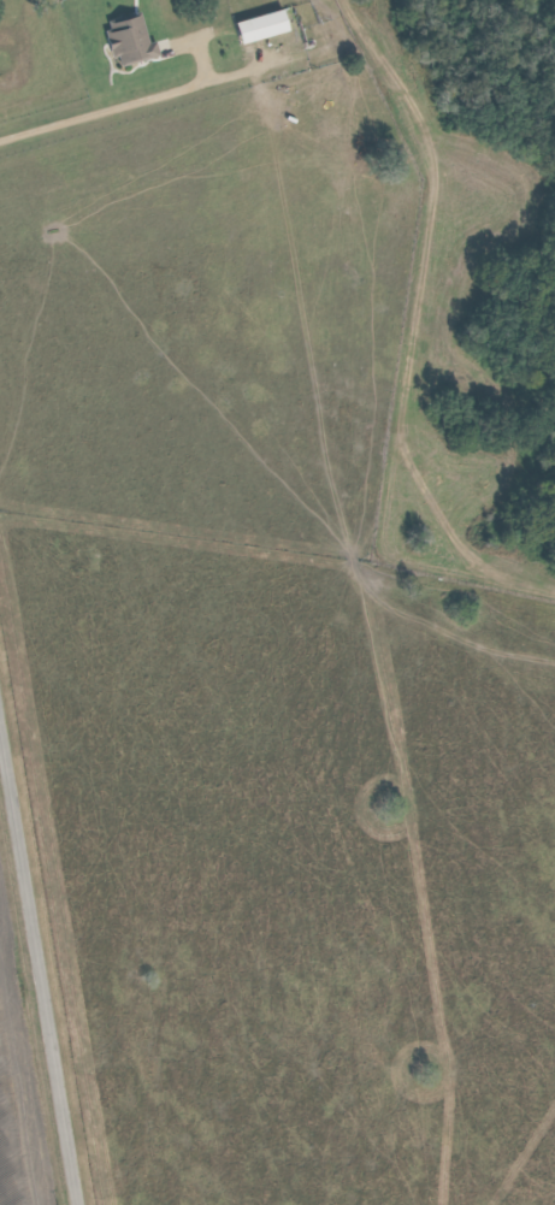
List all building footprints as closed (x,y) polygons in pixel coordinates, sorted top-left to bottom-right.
[(244,45),(291,32),(285,10),(238,24),(244,45)] [(162,56),(158,42),(151,44),(142,13),(106,23),(116,59),(121,58),(123,66),(162,56)]
